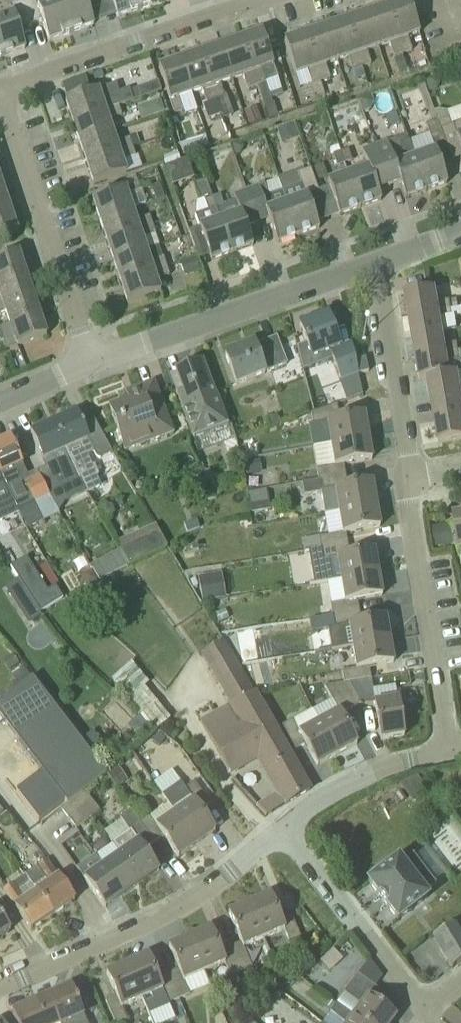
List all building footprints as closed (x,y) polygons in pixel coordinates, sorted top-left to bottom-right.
[(22,0),(0,0),(0,48),(3,56),(25,48),(19,29),(30,25),(22,1),(22,0)] [(22,1),(30,25),(42,21),(49,40),(71,33),(60,0),(22,0),(22,1)] [(98,0),(60,0),(71,33),(94,25),(87,5),(99,1),(98,0)] [(117,17),(140,9),(137,0),(112,0),(117,17)] [(140,9),(162,1),(162,0),(137,0),(140,9)] [(414,57),(412,50),(408,38),(420,34),(408,0),(388,7),(403,53),(406,60),(414,57)] [(394,57),(403,53),(388,7),(367,14),(378,47),(389,43),(394,57)] [(367,51),(378,47),(367,14),(346,21),(362,67),(371,64),(367,51)] [(346,21),(326,28),(337,61),(348,57),(353,70),(362,67),(346,21)] [(326,65),(337,61),(326,28),(305,35),(321,81),(330,78),(326,65)] [(274,105),(272,99),(264,79),(277,75),(262,32),(241,40),(257,86),(263,101),(265,108),(274,105)] [(284,42),(295,75),(307,71),(312,84),(321,81),(305,35),(284,42)] [(247,89),(257,86),(241,40),(221,47),(232,80),(243,76),(247,89)] [(220,84),(232,80),(221,47),(200,54),(216,100),(217,100),(225,97),(220,84)] [(222,115),(217,100),(216,100),(200,54),(179,61),(191,94),(202,90),(206,103),(203,104),(208,119),(222,115)] [(404,56),(395,60),(399,72),(408,69),(404,56)] [(159,68),(175,114),(184,111),(179,98),(191,94),(179,61),(159,68)] [(437,90),(440,83),(438,76),(425,80),(429,92),(437,90)] [(119,106),(133,101),(142,98),(138,89),(130,91),(130,90),(118,94),(115,84),(65,101),(72,122),(119,106)] [(363,112),(370,110),(374,103),(372,96),(359,101),(363,112)] [(119,106),(72,122),(79,142),(112,131),(109,120),(122,116),(119,106)] [(269,119),(278,116),(275,106),(265,109),(269,119)] [(248,126),(249,126),(262,121),(257,107),(244,112),(248,126)] [(445,143),(446,143),(448,151),(459,147),(460,151),(460,107),(447,112),(449,118),(438,122),(445,143)] [(434,147),(445,143),(438,122),(437,120),(426,124),(434,147)] [(281,141),(298,136),(294,124),(277,130),(281,141)] [(133,148),(132,147),(129,138),(116,143),(112,131),(79,142),(87,163),(133,148)] [(130,138),(133,147),(140,145),(137,136),(130,138)] [(206,136),(191,141),(194,151),(209,146),(206,136)] [(389,188),(400,184),(405,198),(426,191),(415,158),(409,142),(390,149),(387,141),(374,145),(386,178),(389,188)] [(241,154),(244,147),(242,142),(232,145),(236,155),(241,154)] [(333,155),(341,152),(338,145),(331,148),(333,155)] [(374,182),(386,178),(374,145),(362,150),(368,168),(349,175),(360,208),(381,200),(374,182)] [(133,148),(87,163),(94,184),(126,173),(122,161),(136,156),(133,148)] [(341,152),(345,163),(352,161),(348,149),(341,152)] [(447,183),(436,151),(415,158),(426,191),(447,183)] [(162,157),(166,166),(180,161),(177,152),(162,157)] [(345,163),(341,152),(333,155),(337,166),(345,163)] [(180,169),(177,162),(166,166),(170,178),(177,175),(180,169)] [(311,169),(298,173),(301,183),(282,190),(298,236),(319,229),(307,195),(318,191),(311,169)] [(328,182),(330,187),(339,215),(360,208),(349,175),(328,182)] [(232,253),(212,197),(206,179),(194,183),(201,202),(204,200),(208,211),(195,215),(211,261),(232,253)] [(92,199),(99,220),(132,209),(129,198),(142,193),(139,183),(92,199)] [(152,186),(156,200),(165,198),(160,184),(152,186)] [(277,244),(298,236),(282,190),(268,195),(265,185),(258,187),(246,191),(257,223),(268,219),(277,244)] [(10,211),(3,191),(0,192),(0,215),(10,211)] [(212,197),(232,253),(253,246),(246,226),(257,223),(246,191),(234,196),(236,201),(224,205),(220,195),(212,197)] [(132,209),(99,220),(106,241),(153,225),(150,216),(136,220),(132,209)] [(10,211),(0,215),(0,238),(17,232),(10,211)] [(113,261),(146,250),(143,239),(156,234),(153,225),(106,241),(113,261)] [(150,261),(146,250),(113,261),(120,282),(166,266),(163,257),(150,261)] [(25,274),(18,253),(0,259),(0,282),(25,274)] [(185,276),(200,271),(195,259),(181,264),(185,276)] [(160,292),(156,280),(170,275),(166,266),(120,282),(128,303),(160,292)] [(32,295),(25,274),(0,282),(0,296),(0,305),(32,295)] [(450,300),(438,302),(436,289),(405,294),(409,316),(451,309),(450,300)] [(39,315),(32,295),(0,305),(0,315),(6,313),(10,325),(39,315)] [(453,309),(459,307),(458,299),(451,300),(453,309)] [(455,330),(453,317),(451,309),(409,316),(413,337),(443,332),(455,330)] [(3,341),(6,350),(46,336),(39,315),(10,325),(0,328),(0,340),(1,342),(3,341)] [(300,326),(311,357),(328,351),(339,381),(340,381),(356,375),(358,374),(355,360),(351,343),(350,343),(352,349),(342,353),(328,316),(300,326)] [(413,337),(416,358),(459,351),(457,343),(445,345),(443,332),(413,337)] [(286,365),(276,338),(254,346),(253,344),(225,354),(236,384),(265,374),(265,372),(286,365)] [(416,358),(420,381),(428,379),(459,374),(460,374),(460,361),(459,351),(416,358)] [(365,358),(355,360),(358,374),(369,372),(365,358)] [(217,395),(214,396),(201,363),(178,372),(190,404),(181,408),(193,439),(228,426),(217,395)] [(460,387),(459,374),(428,379),(432,400),(460,395),(460,387)] [(110,409),(125,450),(172,432),(154,383),(134,390),(137,399),(110,409)] [(432,400),(435,421),(460,417),(460,395),(432,400)] [(340,419),(337,404),(311,413),(313,424),(327,422),(331,444),(368,437),(364,415),(340,419)] [(95,421),(83,426),(77,413),(53,424),(76,476),(80,480),(85,491),(101,486),(97,478),(100,475),(95,466),(93,465),(88,455),(94,453),(94,454),(95,455),(95,456),(97,457),(98,458),(99,459),(100,459),(102,459),(113,453),(95,421)] [(278,415),(267,420),(270,427),(281,423),(278,415)] [(435,421),(439,443),(460,439),(460,417),(435,421)] [(37,477),(46,496),(47,497),(49,496),(58,511),(64,501),(85,491),(80,480),(76,476),(53,424),(31,434),(42,460),(44,460),(49,472),(37,477)] [(317,469),(319,480),(346,476),(344,465),(372,460),(368,437),(331,444),(335,466),(317,469)] [(28,476),(23,464),(20,466),(10,438),(0,443),(0,479),(3,487),(10,502),(16,511),(27,528),(60,514),(58,511),(49,496),(47,497),(46,496),(37,477),(30,480),(28,476)] [(247,476),(262,473),(260,460),(245,463),(247,476)] [(346,476),(319,480),(303,483),(305,495),(321,492),(325,514),(339,511),(376,505),(372,483),(348,487),(346,476)] [(16,511),(10,502),(3,487),(0,479),(0,520),(16,511)] [(267,490),(248,494),(251,513),(270,510),(267,490)] [(319,537),(321,549),(348,544),(346,533),(380,527),(376,505),(339,511),(343,533),(319,537)] [(197,520),(185,524),(188,533),(200,528),(197,520)] [(129,566),(167,547),(159,532),(156,525),(117,542),(129,566)] [(450,545),(448,526),(434,528),(436,547),(450,545)] [(319,537),(303,540),(304,552),(309,551),(312,550),(321,549),(319,537)] [(348,544),(321,549),(309,551),(315,584),(341,580),(378,574),(374,551),(350,556),(348,544)] [(129,566),(120,552),(91,567),(99,582),(129,566)] [(26,557),(11,567),(40,612),(62,598),(55,587),(48,591),(26,557)] [(81,577),(87,589),(99,583),(93,570),(81,577)] [(226,599),(222,573),(199,578),(203,603),(226,599)] [(359,611),(358,600),(382,596),(378,574),(341,580),(345,602),(331,604),(333,616),(359,611)] [(215,613),(219,622),(229,618),(225,609),(215,613)] [(333,616),(335,627),(328,628),(332,651),(353,647),(390,641),(386,618),(361,623),(359,611),(333,616)] [(349,682),(370,679),(369,667),(393,663),(390,641),(353,647),(357,669),(342,671),(344,683),(349,682)] [(3,663),(9,671),(17,665),(11,656),(3,663)] [(22,667),(12,675),(16,680),(0,693),(0,698),(1,700),(31,678),(22,667)] [(171,719),(158,702),(135,672),(117,685),(126,697),(125,698),(156,731),(171,719)] [(33,678),(0,703),(0,716),(67,805),(85,791),(107,773),(33,678)] [(375,699),(372,679),(370,679),(349,682),(360,702),(375,699)] [(337,684),(351,709),(361,703),(360,702),(349,682),(344,683),(337,684)] [(340,715),(351,709),(337,684),(325,686),(338,712),(319,722),(337,755),(357,745),(340,715)] [(252,694),(230,706),(201,723),(229,773),(257,757),(285,805),(309,791),(252,694)] [(113,708),(111,710),(109,712),(124,729),(137,717),(139,715),(124,698),(122,700),(113,708)] [(404,736),(398,699),(374,703),(381,741),(404,736)] [(317,766),(337,755),(319,722),(300,733),(293,720),(282,726),(295,750),(305,744),(317,766)] [(165,739),(157,733),(152,740),(160,746),(165,739)] [(128,780),(119,765),(107,773),(116,788),(128,780)] [(163,795),(167,801),(176,814),(196,844),(215,831),(201,811),(210,804),(195,782),(185,788),(181,782),(163,795)] [(93,802),(85,791),(67,805),(61,809),(70,820),(93,802)] [(100,811),(93,802),(70,820),(77,829),(100,811)] [(121,817),(129,828),(131,831),(112,843),(121,854),(140,883),(159,871),(144,850),(154,843),(139,821),(131,810),(121,817)] [(154,843),(164,837),(178,857),(196,844),(176,814),(158,827),(149,814),(139,821),(154,843)] [(121,854),(103,867),(123,896),(140,883),(121,854)] [(401,864),(398,860),(368,883),(397,921),(427,898),(424,894),(436,885),(413,855),(401,864)] [(24,876),(36,893),(52,916),(75,900),(59,877),(58,877),(47,861),(37,868),(39,871),(28,879),(25,876),(24,876)] [(104,908),(123,896),(103,867),(85,880),(104,908)] [(52,916),(36,893),(24,876),(13,884),(14,884),(4,891),(31,931),(52,916)] [(284,930),(290,943),(301,939),(290,914),(280,918),(270,895),(249,904),(264,939),(284,930)] [(252,967),(250,962),(243,948),(264,939),(249,904),(228,913),(241,943),(231,947),(241,972),(252,967)] [(11,930),(0,915),(0,938),(11,930)] [(454,924),(433,937),(452,969),(460,963),(460,935),(454,924)] [(231,947),(220,952),(210,929),(189,938),(204,972),(225,963),(230,977),(241,972),(231,947)] [(169,947),(179,969),(168,974),(179,999),(190,994),(184,981),(204,972),(189,938),(169,947)] [(168,974),(158,978),(148,956),(127,965),(142,999),(148,1014),(168,1005),(168,1004),(179,999),(168,974)] [(127,965),(106,974),(116,996),(106,1001),(115,1022),(123,1022),(127,1021),(122,1008),(142,999),(127,965)] [(396,1018),(371,999),(378,990),(358,974),(344,993),(361,1005),(353,1016),(362,1022),(392,1022),(396,1018)] [(59,1022),(87,1022),(72,988),(36,1004),(41,1017),(54,1012),(59,1022)] [(36,1004),(12,1014),(16,1022),(59,1022),(54,1012),(41,1017),(36,1004)] [(353,1016),(336,1004),(330,1012),(345,1022),(362,1022),(353,1016)]
